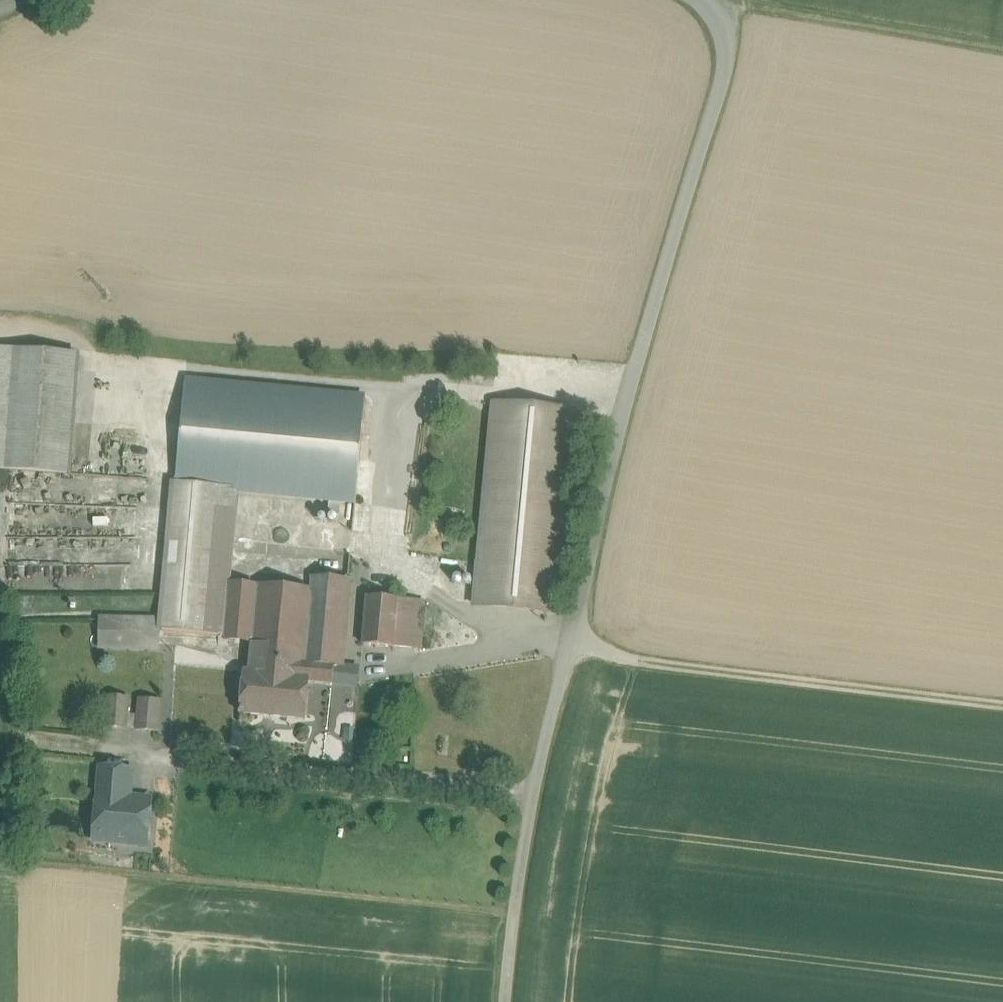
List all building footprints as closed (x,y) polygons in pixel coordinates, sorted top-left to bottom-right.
[(0,350),(0,470),(6,471),(15,351),(0,350)] [(77,355),(15,351),(6,471),(10,471),(68,475),(77,355)] [(366,400),(185,383),(176,484),(237,489),(356,501),(366,400)] [(575,412),(494,405),(476,605),(556,612),(575,412)] [(68,475),(10,471),(4,595),(162,595),(150,482),(68,475)] [(176,484),(169,565),(209,568),(203,635),(224,637),(229,587),(230,581),(229,581),(237,489),(176,484)] [(209,568),(169,565),(163,631),(203,635),(209,568)] [(311,593),(229,587),(224,637),(253,640),(251,658),(341,666),(349,580),(312,578),(311,593)] [(400,600),(367,598),(363,646),(396,648),(400,600)] [(425,602),(400,600),(396,648),(421,650),(425,602)] [(159,623),(102,621),(102,646),(134,647),(134,639),(158,640),(159,623)] [(341,666),(251,658),(250,672),(245,672),(241,714),(306,721),(309,683),(333,685),(334,667),(340,668),(341,666)] [(128,700),(108,699),(106,727),(126,728),(128,700)] [(160,703),(140,701),(138,729),(158,731),(160,703)] [(131,773),(102,770),(100,784),(129,787),(131,773)] [(129,787),(100,784),(96,834),(117,836),(116,842),(132,843),(132,837),(148,839),(151,802),(128,800),(129,787)]
